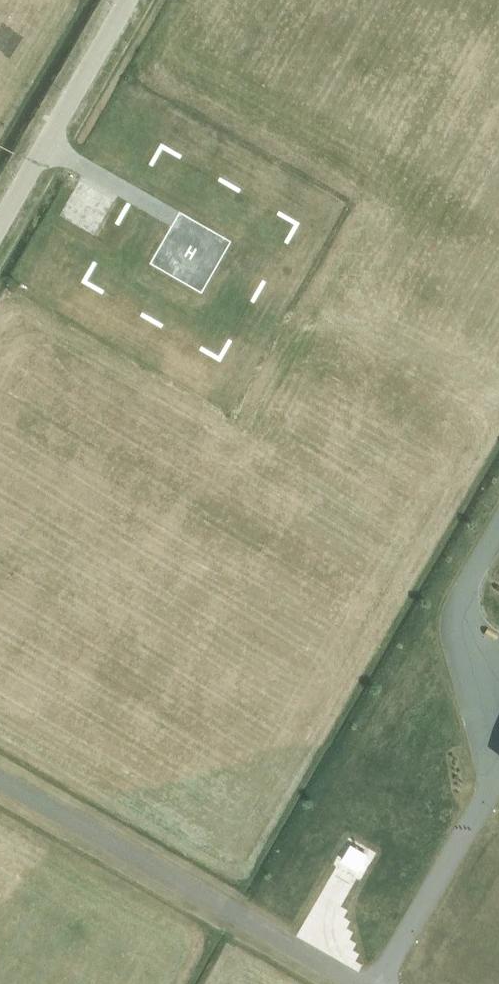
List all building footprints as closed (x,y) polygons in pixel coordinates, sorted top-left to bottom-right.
[(71,198),(97,214),(108,197),(81,181),(71,198)]
